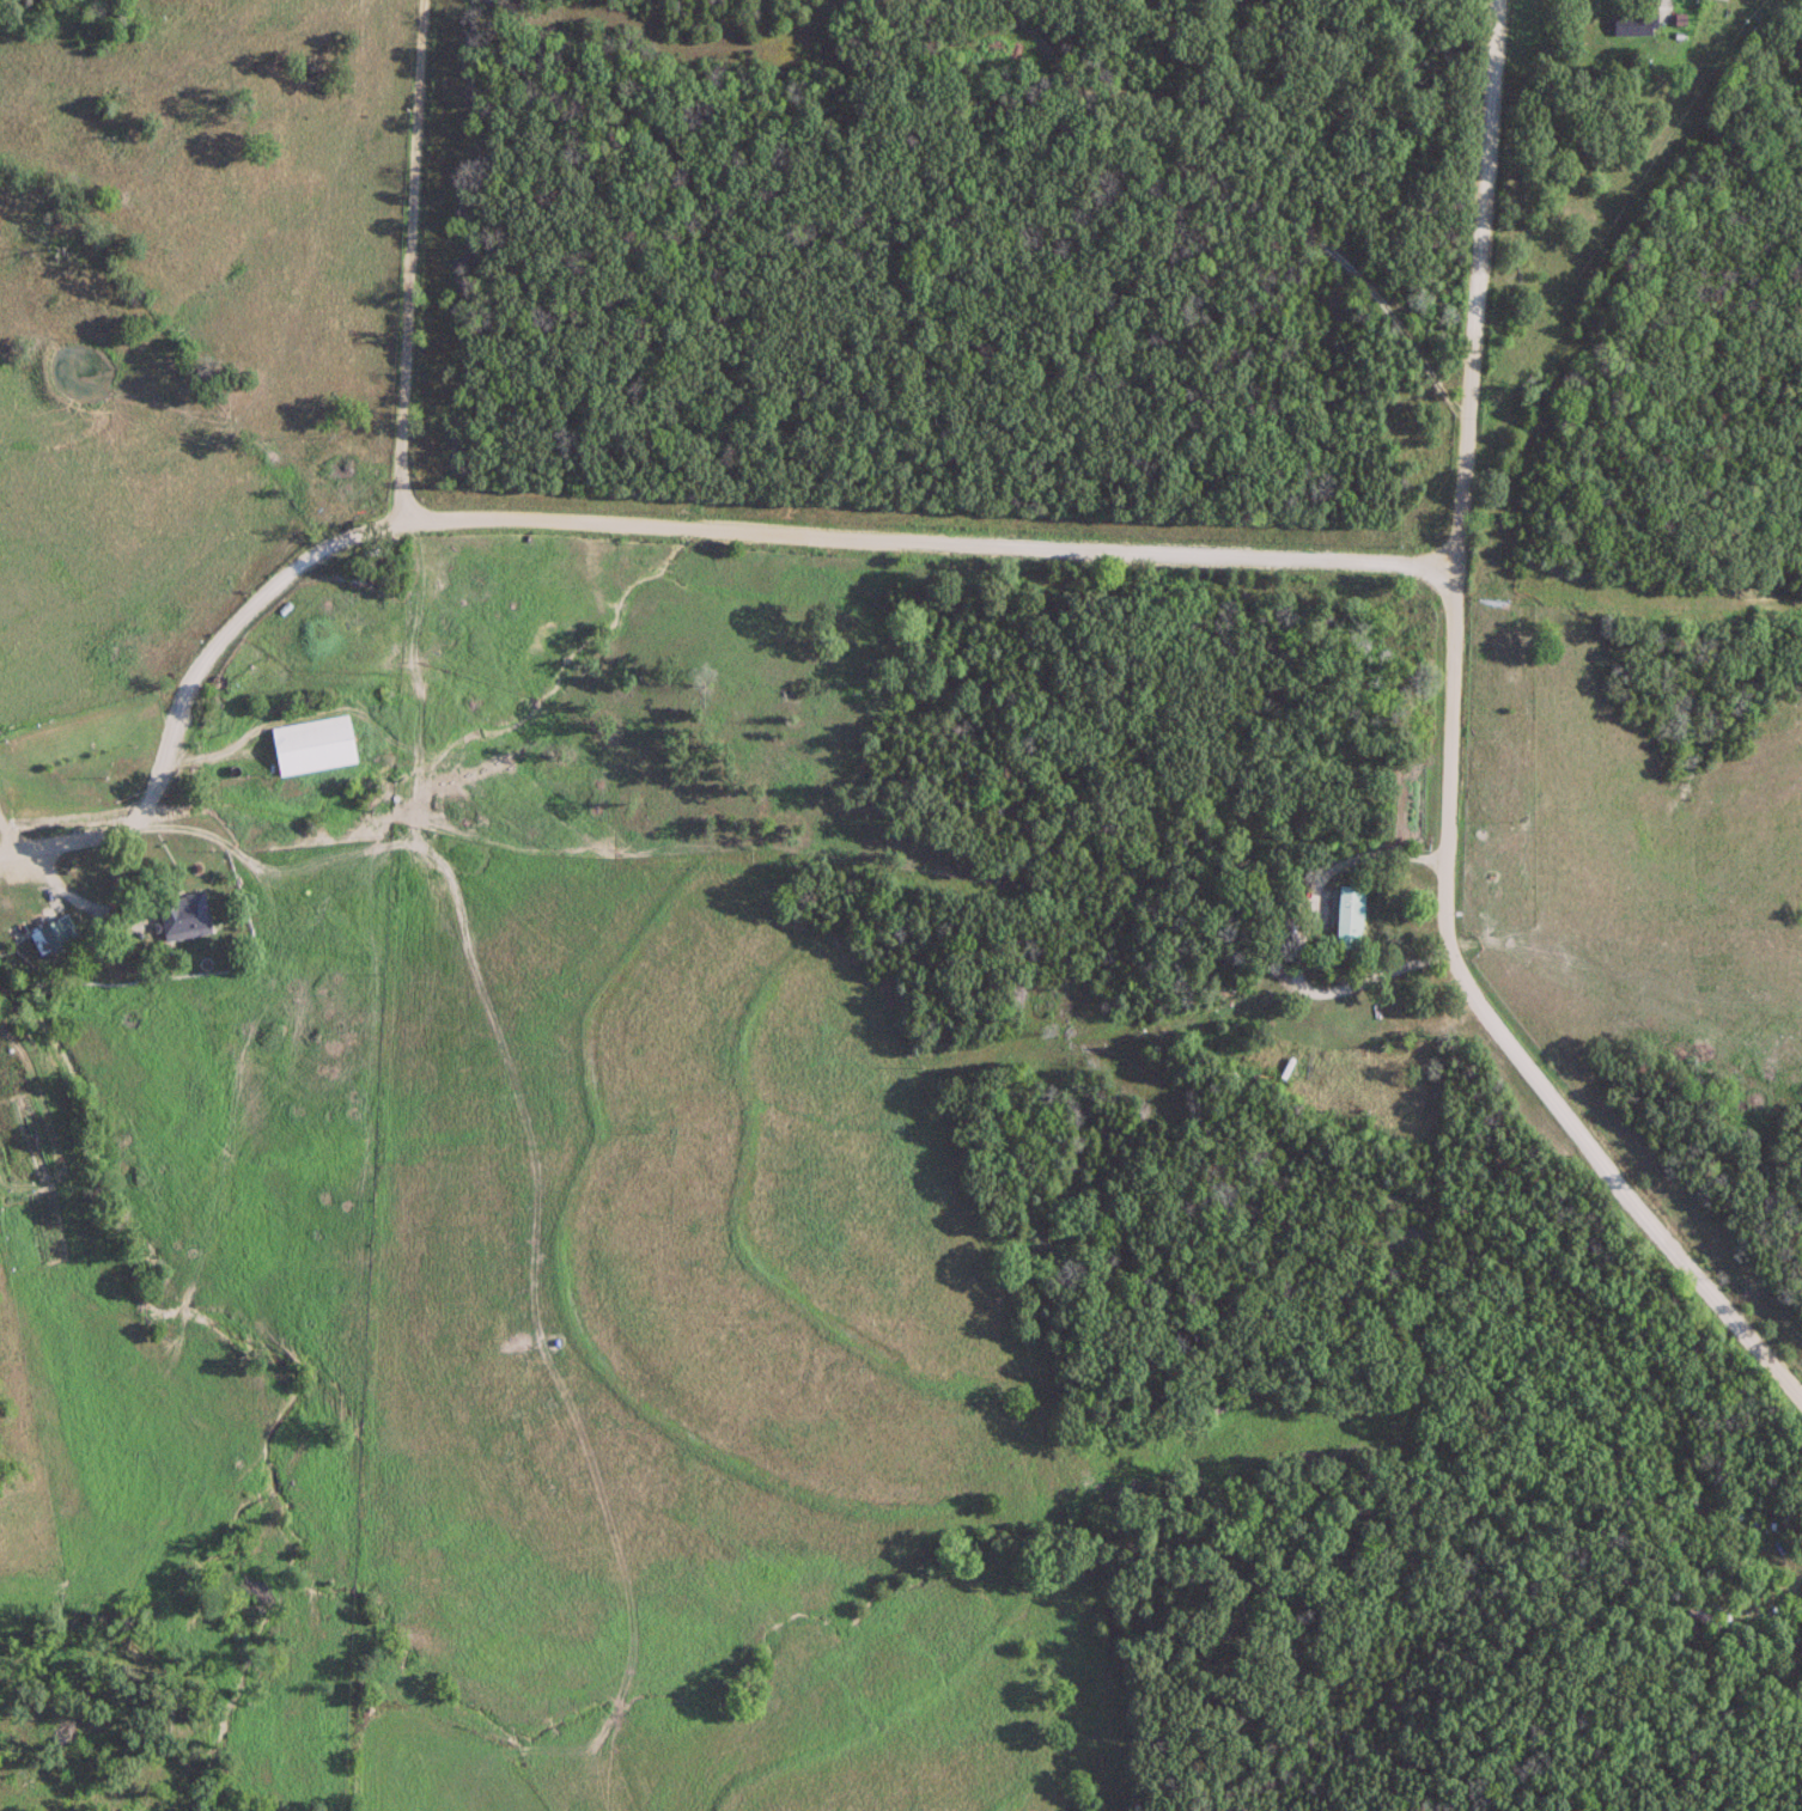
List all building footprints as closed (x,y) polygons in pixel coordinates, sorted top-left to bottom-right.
[(1606,14),(1606,37),(1649,37),(1649,14),(1606,14)] [(358,765),(351,716),(275,726),(282,776),(358,765)] [(1363,945),(1363,887),(1337,887),(1337,945),(1363,945)] [(166,941),(212,934),(205,892),(159,900),(166,941)] [(31,948),(66,954),(70,929),(35,923),(31,948)]
